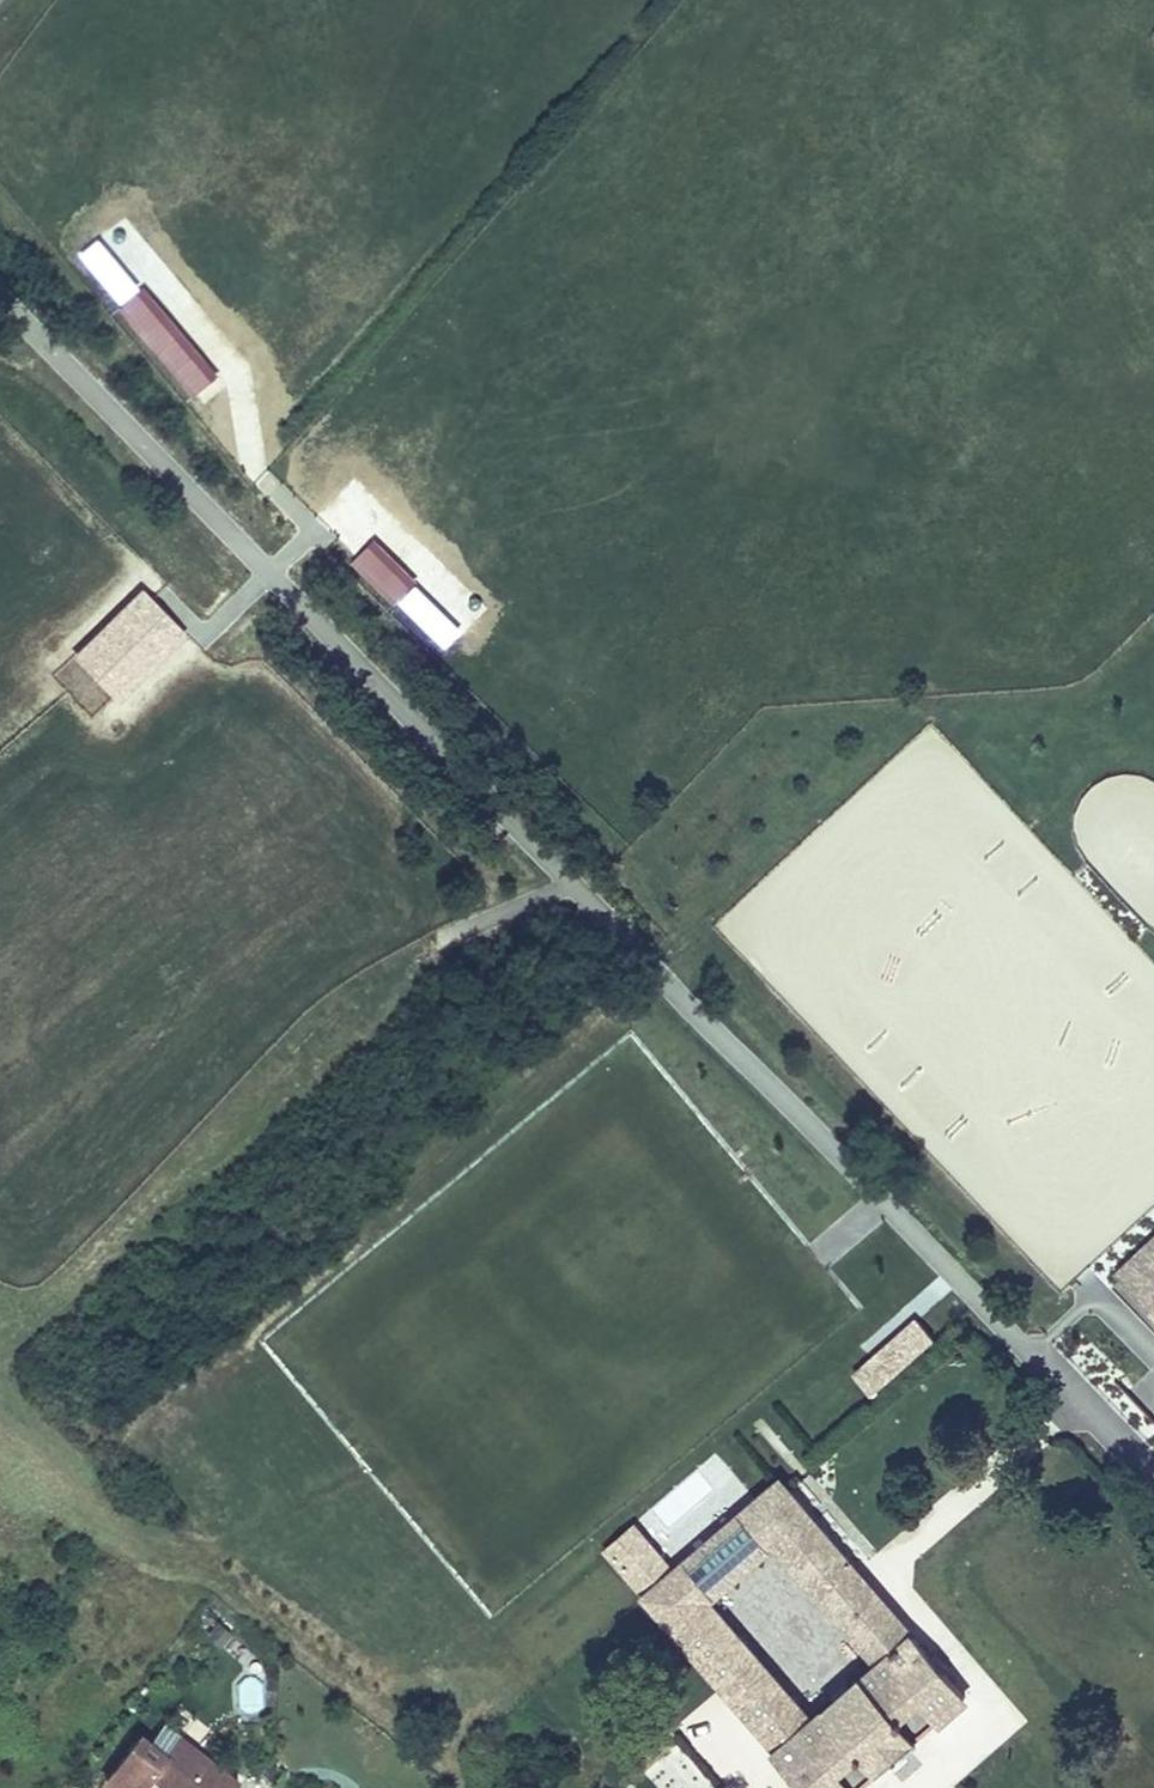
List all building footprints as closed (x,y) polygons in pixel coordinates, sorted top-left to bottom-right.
[(219,377),(144,288),(119,309),(194,398),(219,377)] [(416,582),(375,540),(351,563),(393,605),(416,582)] [(188,638),(142,589),(70,655),(117,705),(188,638)] [(1113,1277),(1153,1317),(1153,1236),(1113,1277)] [(934,1339),(915,1318),(852,1374),(871,1396),(934,1339)] [(602,1551),(722,1692),(762,1658),(714,1602),(774,1551),(824,1610),(865,1575),(781,1476),(673,1567),(635,1523),(602,1551)] [(884,1596),(865,1575),(824,1610),(843,1631),(884,1596)] [(738,1710),(804,1787),(857,1787),(936,1721),(940,1727),(972,1700),(884,1596),(843,1631),(872,1666),(812,1717),(778,1677),(738,1710)] [(722,1692),(738,1710),(778,1677),(762,1658),(722,1692)] [(260,1713),(265,1683),(242,1679),(238,1710),(260,1713)] [(174,1758),(157,1747),(136,1774),(154,1786),(160,1779),(172,1787),(243,1787),(245,1785),(187,1741),(174,1758)] [(657,1787),(716,1787),(718,1787),(678,1741),(643,1771),(657,1787)] [(154,1786),(156,1787),(172,1787),(160,1779),(154,1786)]
